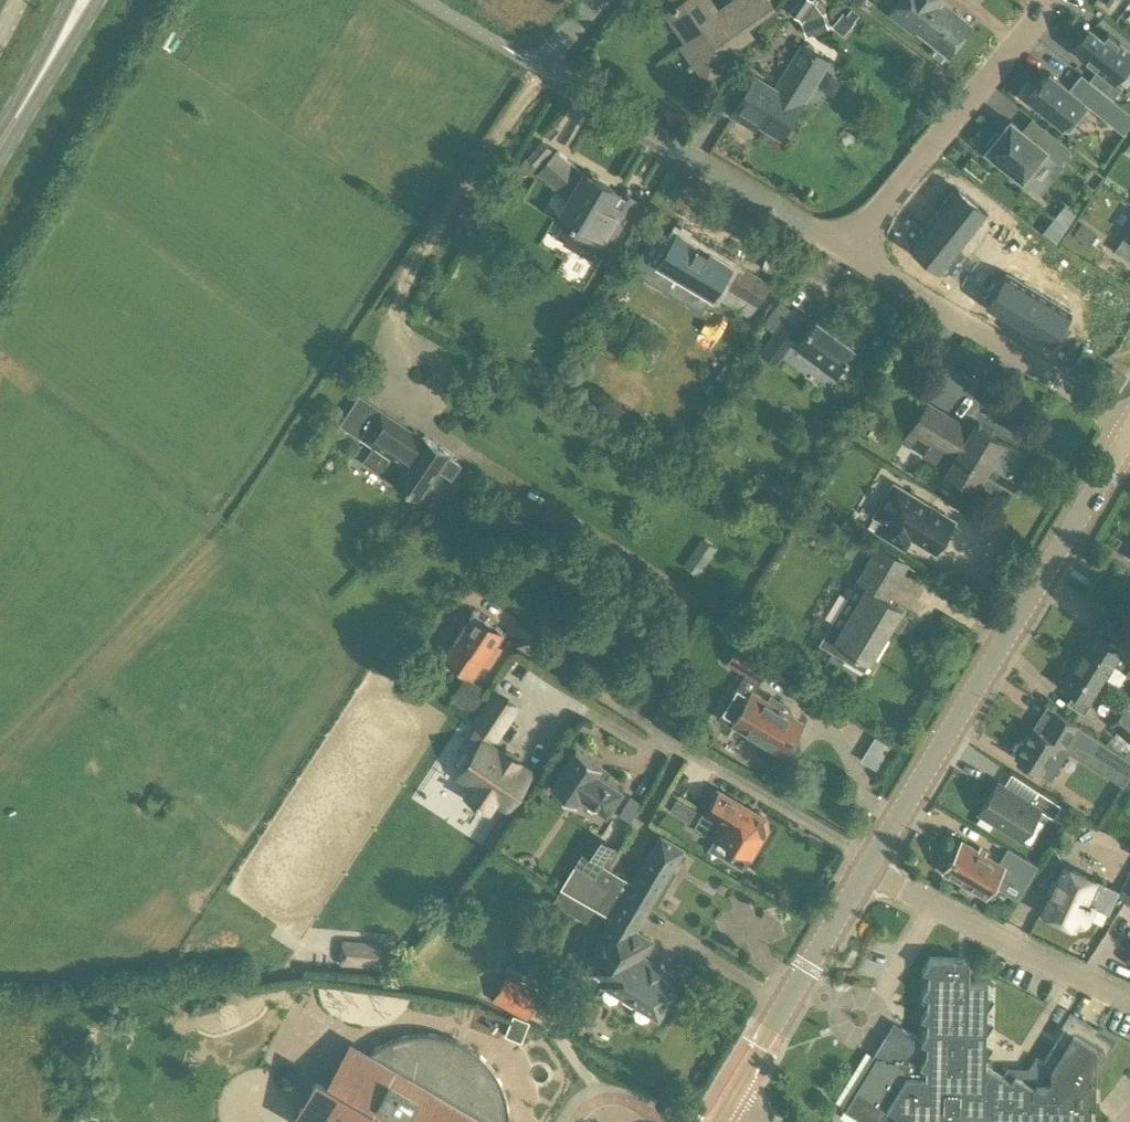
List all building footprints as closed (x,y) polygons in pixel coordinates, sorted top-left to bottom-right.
[(773,7),(768,0),(732,0),(717,10),(710,0),(683,0),(666,12),(695,53),(690,57),(705,79),(720,69),(715,61),(752,35),(746,26),(773,7)] [(787,11),(798,18),(801,22),(806,35),(828,27),(823,14),(813,1),(812,0),(794,0),(787,11)] [(917,30),(941,0),(899,0),(888,13),(914,34),(917,30)] [(941,0),(917,30),(947,54),(971,23),(941,0)] [(1089,23),(1069,48),(1084,60),(1086,59),(1095,67),(1094,68),(1096,70),(1089,79),(1113,98),(1122,86),(1115,80),(1129,61),(1129,48),(1120,40),(1119,41),(1107,31),(1104,36),(1089,23)] [(780,137),(828,60),(802,44),(775,88),(756,76),(732,114),(754,128),(757,122),(780,137)] [(1049,70),(1026,98),(1061,126),(1061,125),(1068,131),(1088,106),(1123,134),(1129,125),(1129,113),(1081,73),(1070,87),(1049,70)] [(1071,149),(1031,117),(1022,129),(1010,119),(984,152),(1022,183),(1024,181),(1027,183),(1049,155),(1059,163),(1071,149)] [(536,167),(552,150),(541,141),(525,158),(536,167)] [(557,152),(539,172),(556,188),(560,183),(573,194),(560,216),(587,232),(578,248),(596,258),(609,236),(613,238),(622,222),(618,220),(624,210),(609,201),(615,190),(586,172),(584,176),(557,152)] [(956,187),(940,206),(972,231),(987,212),(956,187)] [(940,206),(925,225),(957,250),(972,231),(940,206)] [(1056,243),(1067,226),(1054,216),(1042,231),(1056,243)] [(1096,233),(1081,223),(1073,235),(1089,245),(1096,233)] [(925,225),(910,244),(941,269),(957,250),(925,225)] [(1126,235),(1125,234),(1114,250),(1129,260),(1129,228),(1126,235)] [(662,263),(710,292),(717,279),(758,303),(770,283),(732,260),(730,264),(678,233),(671,245),(652,234),(634,265),(654,277),(662,263)] [(1006,272),(986,306),(1007,319),(1028,285),(1006,272)] [(1028,285),(1007,319),(1028,332),(1049,297),(1028,285)] [(1049,297),(1028,332),(1049,344),(1070,310),(1049,297)] [(811,326),(806,322),(808,319),(792,307),(773,333),(791,346),(798,337),(801,339),(798,344),(834,371),(852,347),(816,319),(811,326)] [(960,419),(927,400),(905,437),(914,443),(918,437),(928,443),(922,454),(974,486),(1001,441),(961,417),(960,419)] [(438,468),(452,478),(461,464),(448,455),(448,454),(423,436),(421,438),(380,410),(362,437),(401,463),(391,478),(419,497),(438,468)] [(934,553),(955,519),(895,482),(874,516),(881,521),(876,530),(898,544),(904,535),(934,553)] [(871,657),(900,608),(888,600),(909,563),(865,537),(860,547),(872,554),(854,585),(863,591),(836,636),(827,630),(819,642),(864,670),(872,658),(871,657)] [(695,573),(712,548),(700,539),(683,564),(695,573)] [(489,664),(498,650),(491,645),(501,629),(473,611),(443,656),(472,675),(482,660),(489,664)] [(1105,676),(1112,664),(1122,670),(1129,658),(1129,657),(1120,651),(1121,650),(1092,632),(1076,657),(1105,676)] [(767,700),(754,692),(771,664),(738,644),(727,663),(745,674),(733,694),(745,702),(733,723),(783,753),(802,721),(781,709),(785,703),(771,694),(767,700)] [(1090,699),(1105,676),(1076,657),(1060,682),(1074,691),(1067,701),(1084,712),(1091,700),(1090,699)] [(473,715),(488,690),(464,676),(451,698),(453,699),(451,702),(473,715)] [(496,736),(507,721),(484,706),(494,691),(473,721),(478,725),(472,734),(482,741),(459,777),(472,785),(466,794),(488,809),(494,800),(505,808),(529,771),(517,763),(518,761),(502,751),(502,752),(489,744),(495,736),(496,736)] [(1110,723),(1129,742),(1129,701),(1110,723)] [(1129,774),(1129,761),(1079,726),(1053,708),(1045,721),(1039,717),(1023,741),(1020,741),(1015,750),(1016,753),(1014,756),(1039,772),(1050,779),(1068,751),(1123,785),(1129,774)] [(876,732),(862,755),(877,764),(891,741),(876,732)] [(606,812),(622,788),(597,770),(601,763),(575,746),(549,784),(573,800),(578,793),(606,812)] [(1030,803),(997,783),(979,813),(1020,839),(1040,808),(1053,816),(1061,804),(1038,790),(1030,803)] [(749,856),(767,827),(764,818),(718,790),(697,825),(749,856)] [(628,799),(618,813),(630,821),(642,803),(630,795),(628,799)] [(696,810),(676,798),(669,810),(688,821),(696,810)] [(625,894),(646,907),(682,848),(661,836),(633,882),(582,851),(574,865),(594,876),(616,891),(624,896),(625,894)] [(999,860),(961,838),(941,871),(985,897),(993,885),(1000,889),(1007,879),(1023,888),(1037,865),(1008,847),(999,860)] [(1083,924),(1085,923),(1086,922),(1087,921),(1087,920),(1094,905),(1088,903),(1089,900),(1085,899),(1094,879),(1062,864),(1041,911),(1050,915),(1049,920),(1063,927),(1067,923),(1073,926),(1073,925),(1075,925),(1077,926),(1079,926),(1081,925),(1083,924)] [(633,929),(646,907),(625,894),(624,896),(616,891),(594,876),(574,865),(561,887),(612,918),(583,965),(604,978),(620,951),(637,961),(638,960),(650,940),(633,929)] [(1118,891),(1119,891),(1117,895),(1129,902),(1129,870),(1118,891)] [(381,969),(383,942),(342,938),(340,965),(381,969)] [(637,961),(620,951),(604,978),(623,990),(622,999),(632,1005),(640,1000),(657,1011),(660,1006),(665,1005),(670,996),(669,992),(674,982),(638,960),(637,961)] [(1094,1093),(1084,1087),(1112,1042),(1071,1016),(1043,1061),(1035,1057),(1022,1078),(1006,1069),(1003,1074),(985,1063),(985,1054),(992,1043),(986,1039),(986,1030),(992,1019),(986,1015),(986,1006),(993,995),(987,991),(987,982),(968,981),(969,961),(963,957),(930,956),(922,968),(928,973),(928,982),(922,992),(928,997),(927,1006),(921,1016),(927,1020),(927,1029),(921,1039),(901,1026),(893,1039),(885,1035),(875,1051),(882,1056),(877,1056),(845,1108),(868,1121),(878,1121),(884,1114),(886,1115),(886,1116),(896,1121),(958,1121),(958,1118),(983,1119),(983,1121),(1079,1121),(1079,1118),(1090,1118),(1091,1100),(1094,1100),(1094,1093)] [(510,973),(499,998),(535,1014),(546,990),(510,973)] [(521,1042),(530,1022),(513,1015),(504,1035),(521,1042)] [(470,1048),(458,1042),(445,1037),(431,1035),(417,1034),(404,1037),(391,1041),(379,1047),(367,1055),(351,1046),(328,1085),(318,1079),(294,1120),(298,1121),(508,1121),(508,1120),(507,1106),(504,1092),(498,1079),(490,1067),(481,1057),(470,1048)]
